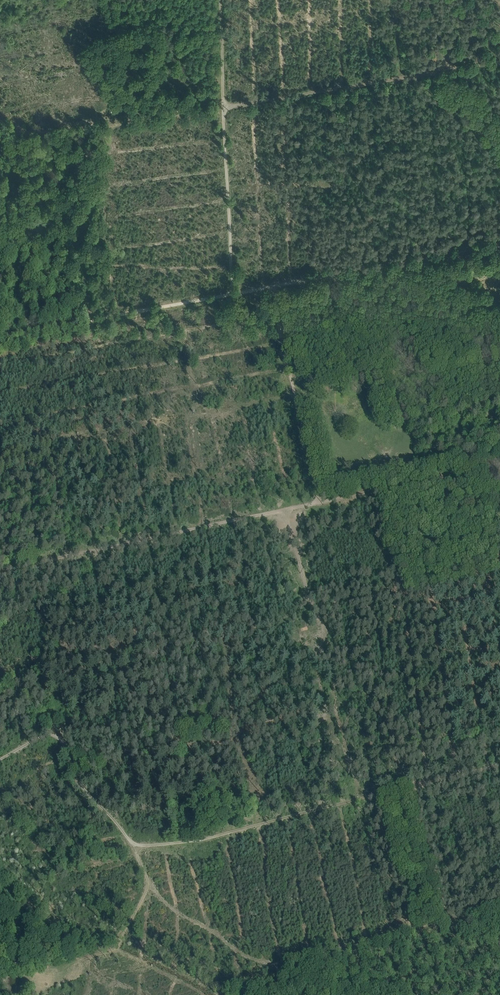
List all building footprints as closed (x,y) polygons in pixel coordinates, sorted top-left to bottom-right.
[(127,844),(121,847),(126,855),(131,852),(127,844)]
